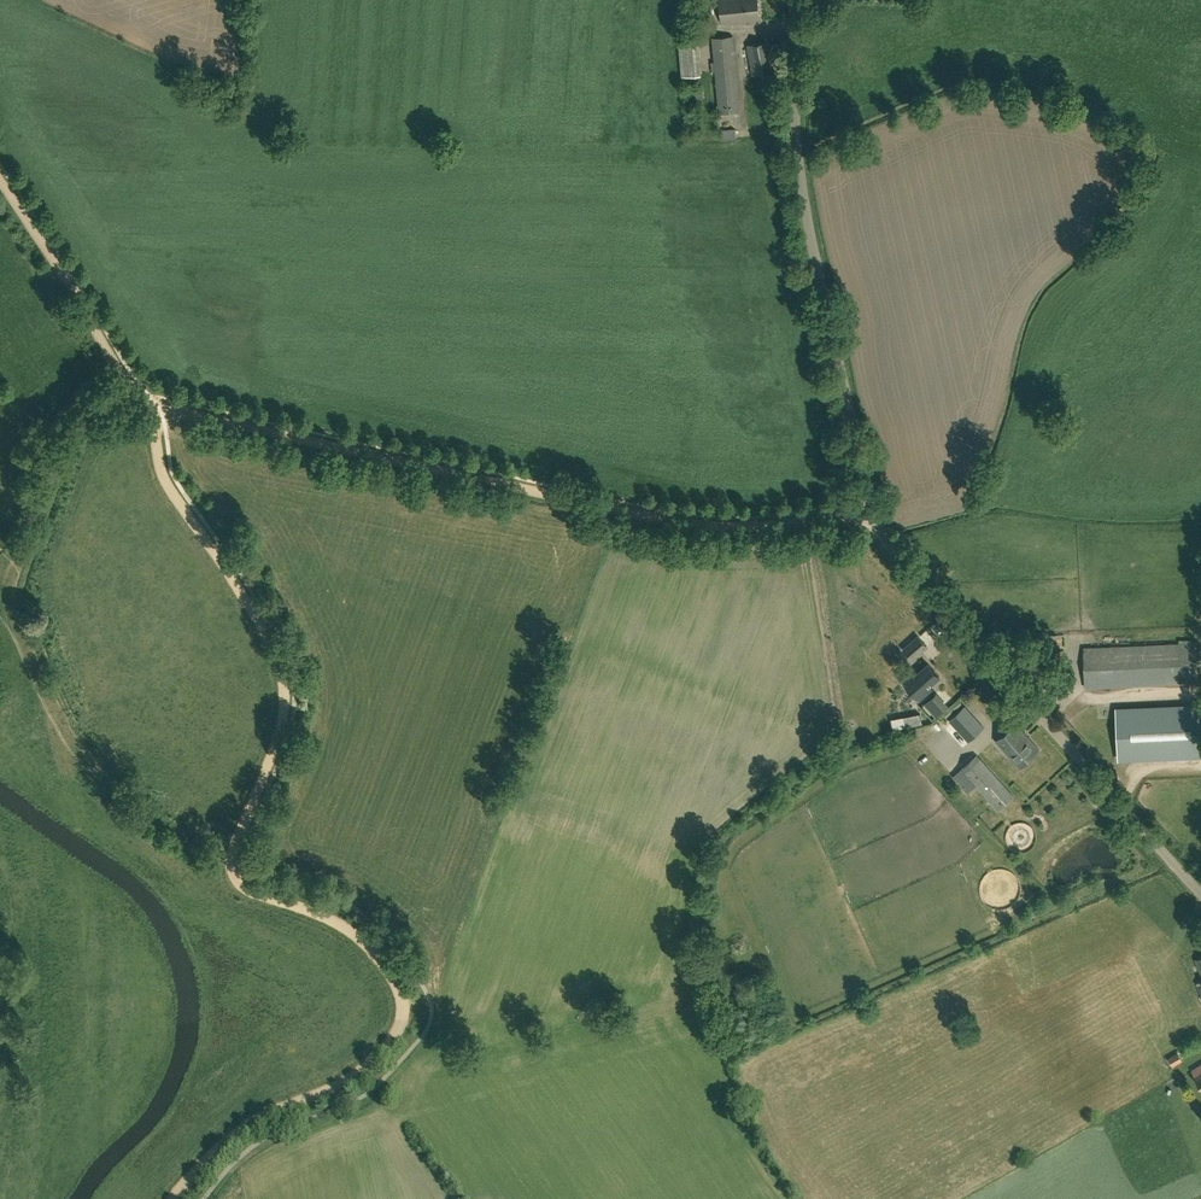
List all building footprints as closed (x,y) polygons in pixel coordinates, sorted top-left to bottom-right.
[(760,19),(758,0),(720,0),(722,23),(760,19)] [(719,113),(740,111),(733,36),(712,38),(719,113)] [(681,77),(701,75),(697,39),(678,41),(681,77)] [(753,75),(776,70),(770,40),(747,45),(753,75)] [(722,139),(736,139),(735,128),(721,130),(722,139)] [(929,646),(926,643),(918,634),(902,648),(910,657),(913,660),(929,646)] [(1086,687),(1182,683),(1180,643),(1084,648),(1086,687)] [(939,675),(929,663),(916,674),(914,671),(903,681),(919,699),(930,689),(927,686),(939,675)] [(936,718),(949,706),(937,693),(924,704),(936,718)] [(910,705),(898,707),(900,724),(912,722),(910,705)] [(1117,709),(1120,759),(1200,755),(1200,705),(1117,709)] [(968,741),(983,728),(965,707),(950,720),(968,741)] [(1020,767),(1039,750),(1015,723),(996,741),(1020,767)] [(1016,813),(1006,802),(1013,796),(976,755),(961,768),(998,810),(1007,820),(1016,813)] [(1173,1065),(1182,1059),(1177,1052),(1168,1058),(1173,1065)] [(1192,1071),(1200,1085),(1200,1065),(1192,1071)]
